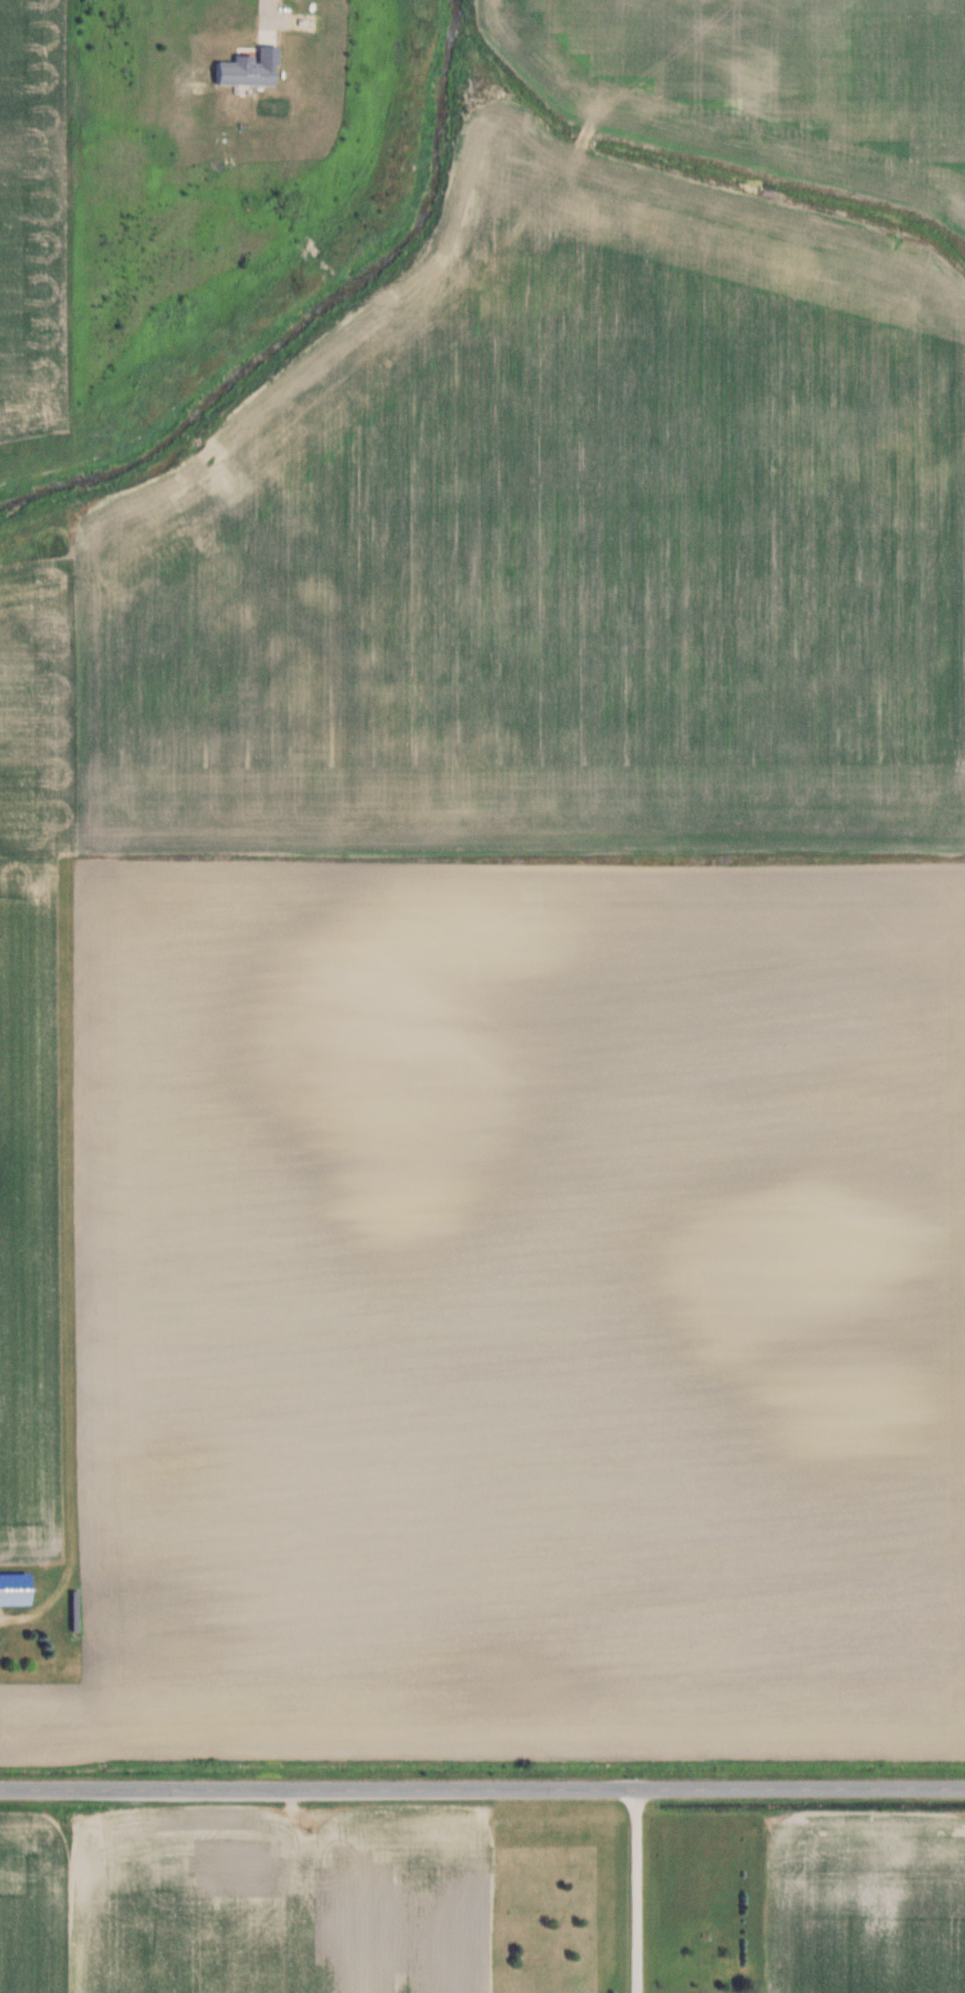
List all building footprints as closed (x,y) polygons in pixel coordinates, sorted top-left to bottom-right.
[(218,62),(218,83),(279,85),(280,45),(261,45),(260,56),(237,55),(237,62),(218,62)] [(0,1573),(0,1605),(34,1605),(34,1573),(0,1573)]
